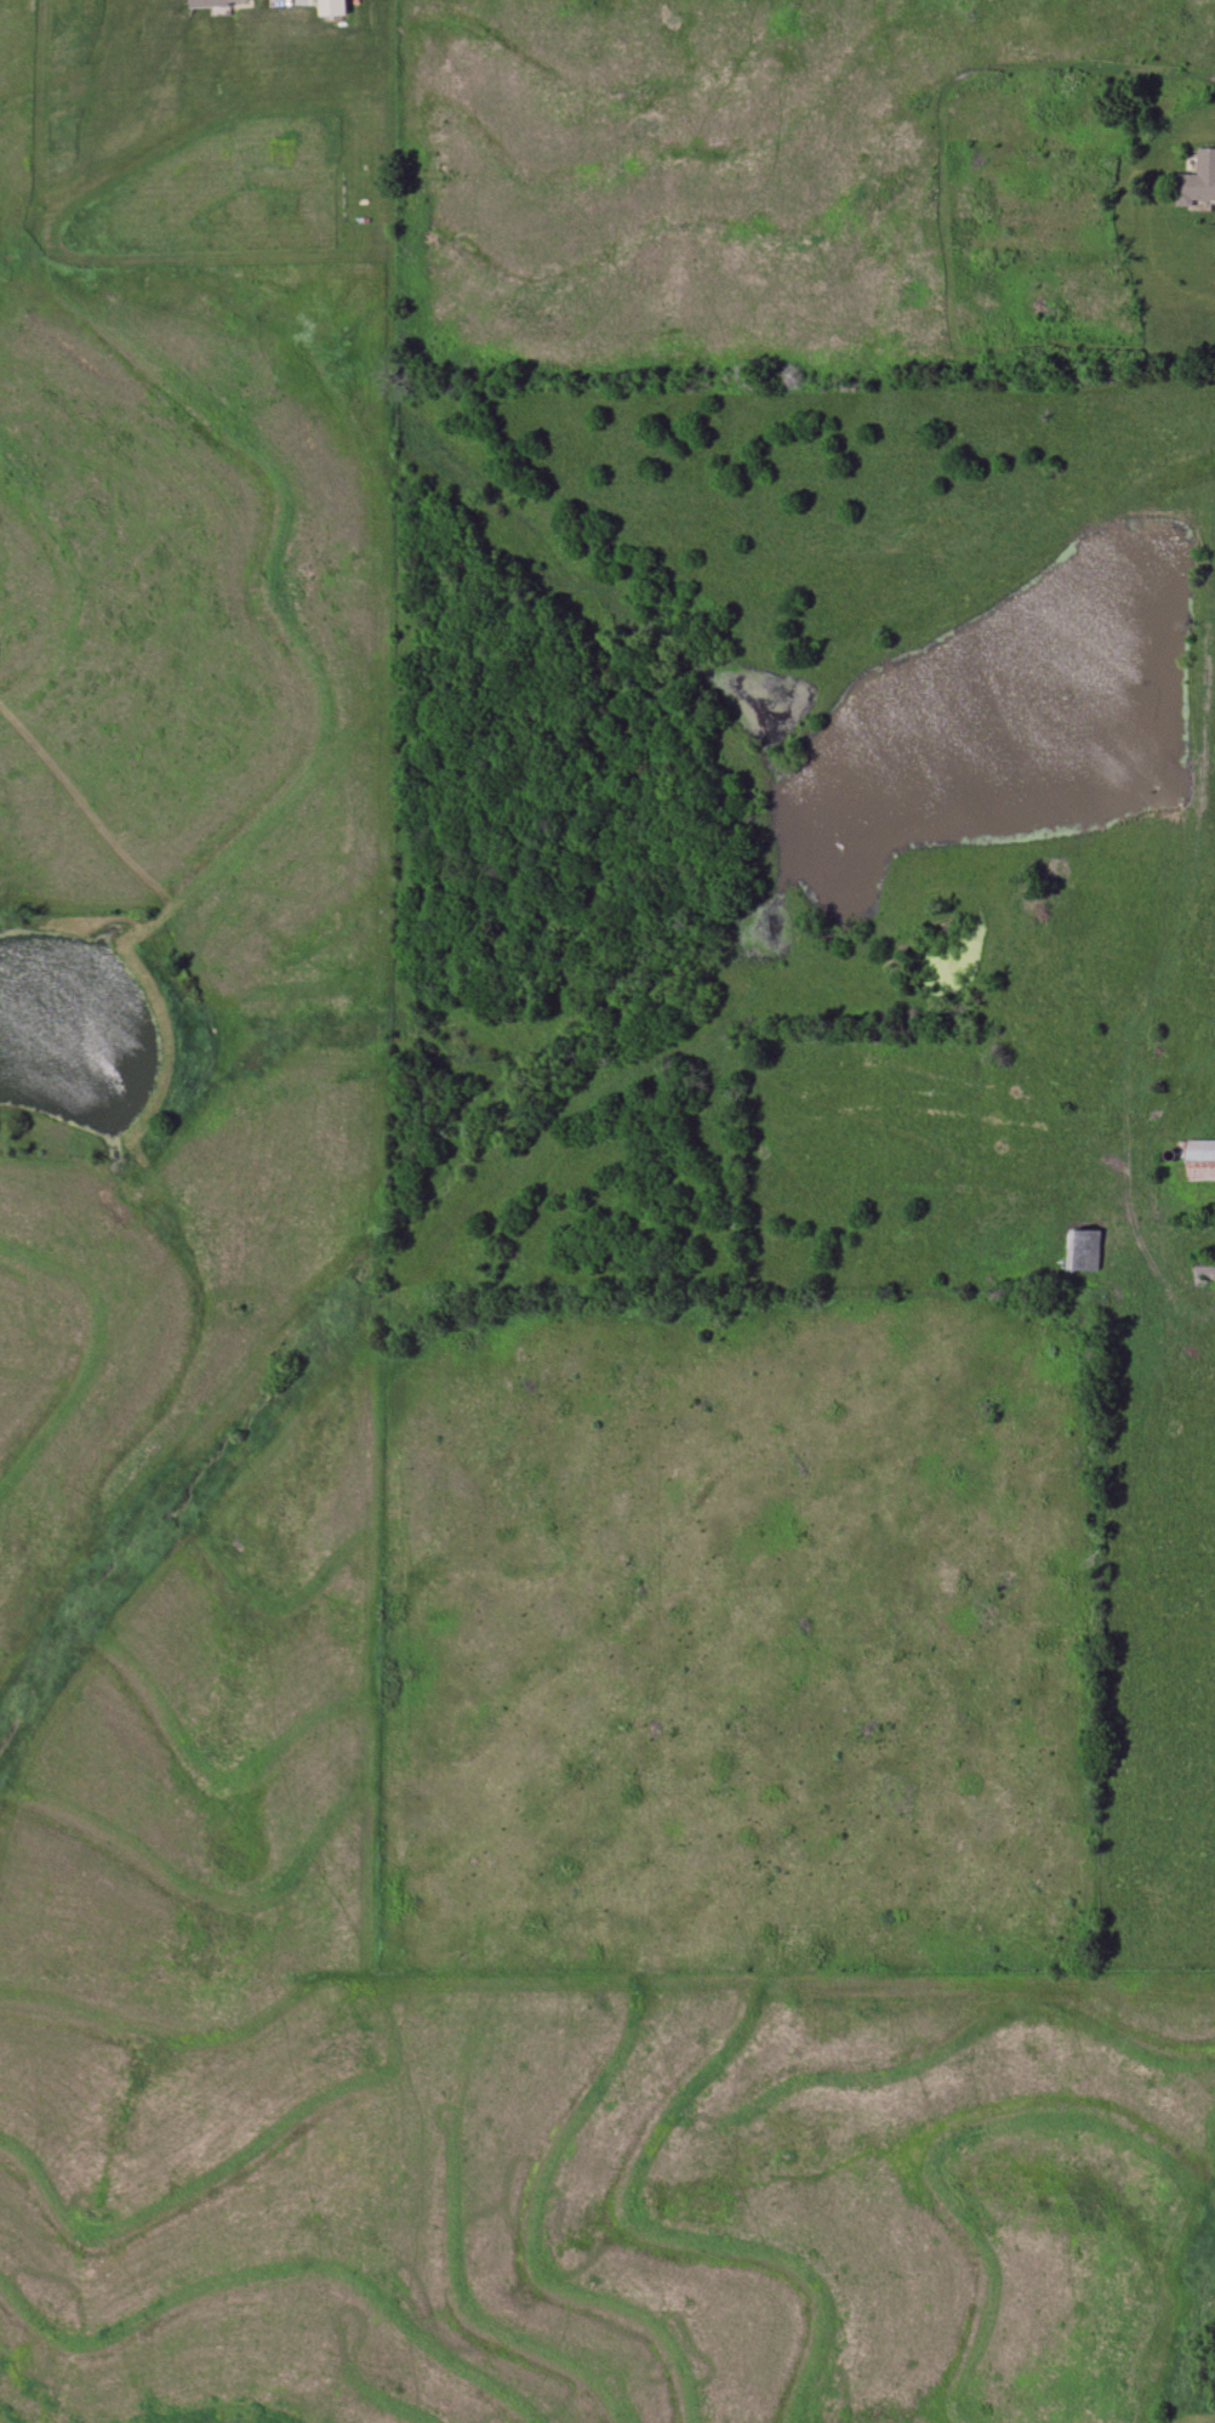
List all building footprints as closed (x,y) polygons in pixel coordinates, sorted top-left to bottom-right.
[(346,0),(320,0),(320,16),(346,16),(346,0)] [(1197,149),(1196,174),(1176,174),(1176,203),(1214,203),(1214,149),(1197,149)] [(1186,1140),(1186,1182),(1214,1182),(1214,1140),(1186,1140)] [(1069,1272),(1100,1272),(1100,1229),(1069,1229),(1069,1272)] [(1194,1256),(1194,1284),(1214,1284),(1214,1256),(1194,1256)]
